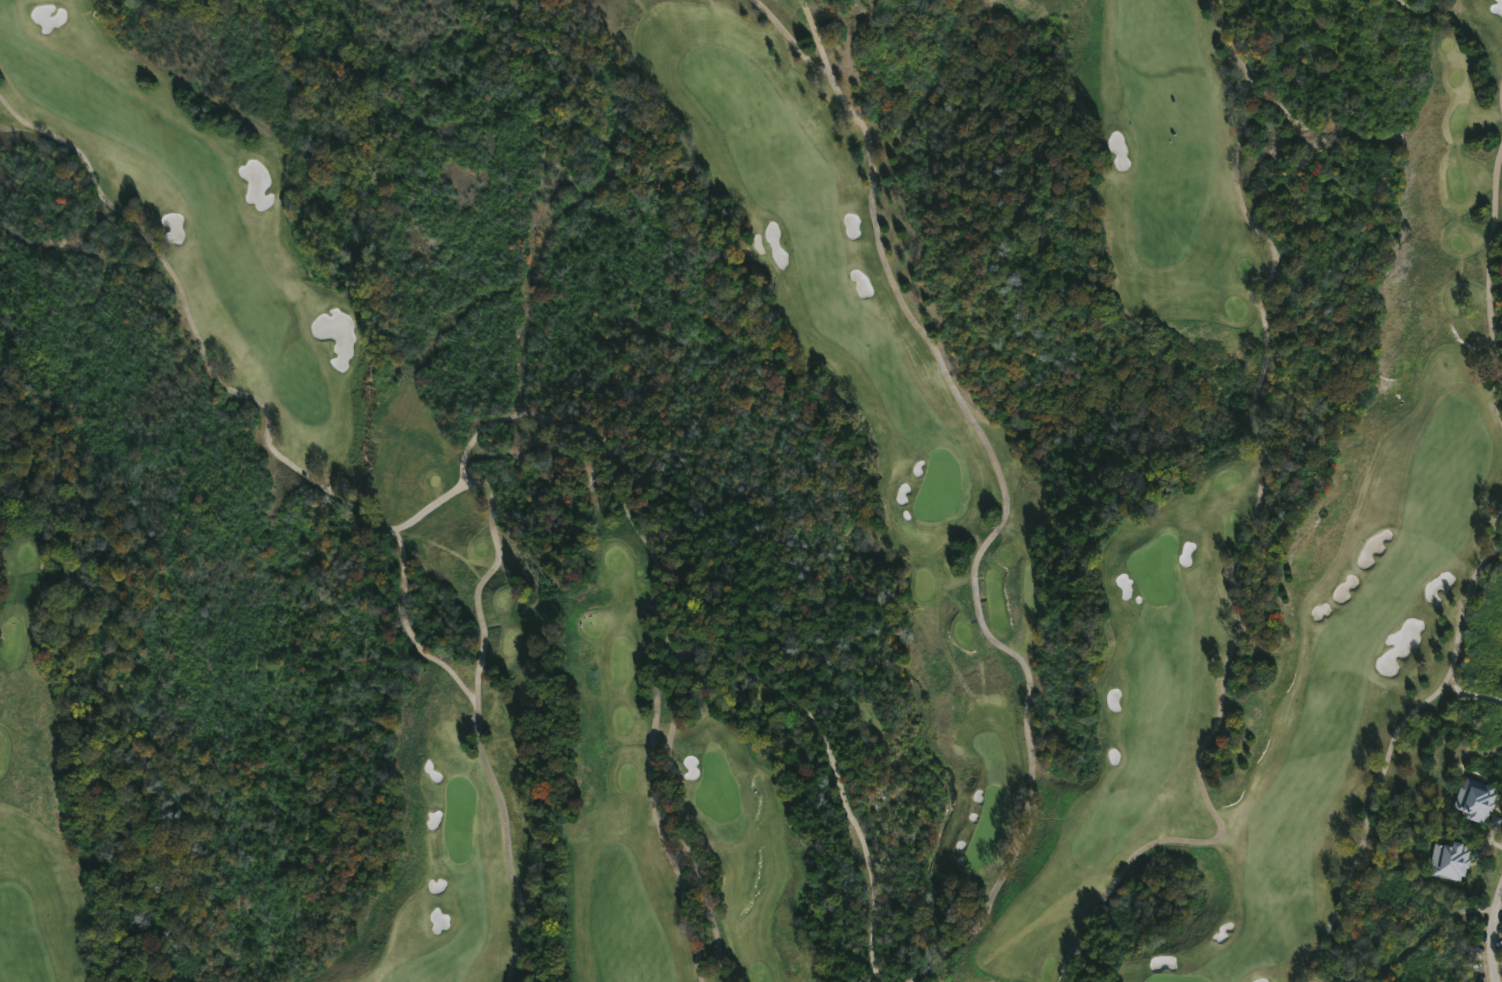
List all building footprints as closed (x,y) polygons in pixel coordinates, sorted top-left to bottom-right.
[(1496,788),(1494,793),(1498,794),(1495,802),(1498,803),(1494,812),(1492,811),(1489,819),(1487,818),(1485,824),(1467,817),(1469,811),(1456,807),(1463,787),(1465,787),(1469,777),(1496,788)] [(1473,844),(1471,858),(1473,858),(1471,868),(1468,868),(1467,876),(1464,875),(1463,881),(1434,875),(1436,865),(1433,864),(1438,842),(1457,846),(1458,841),(1473,844)]
